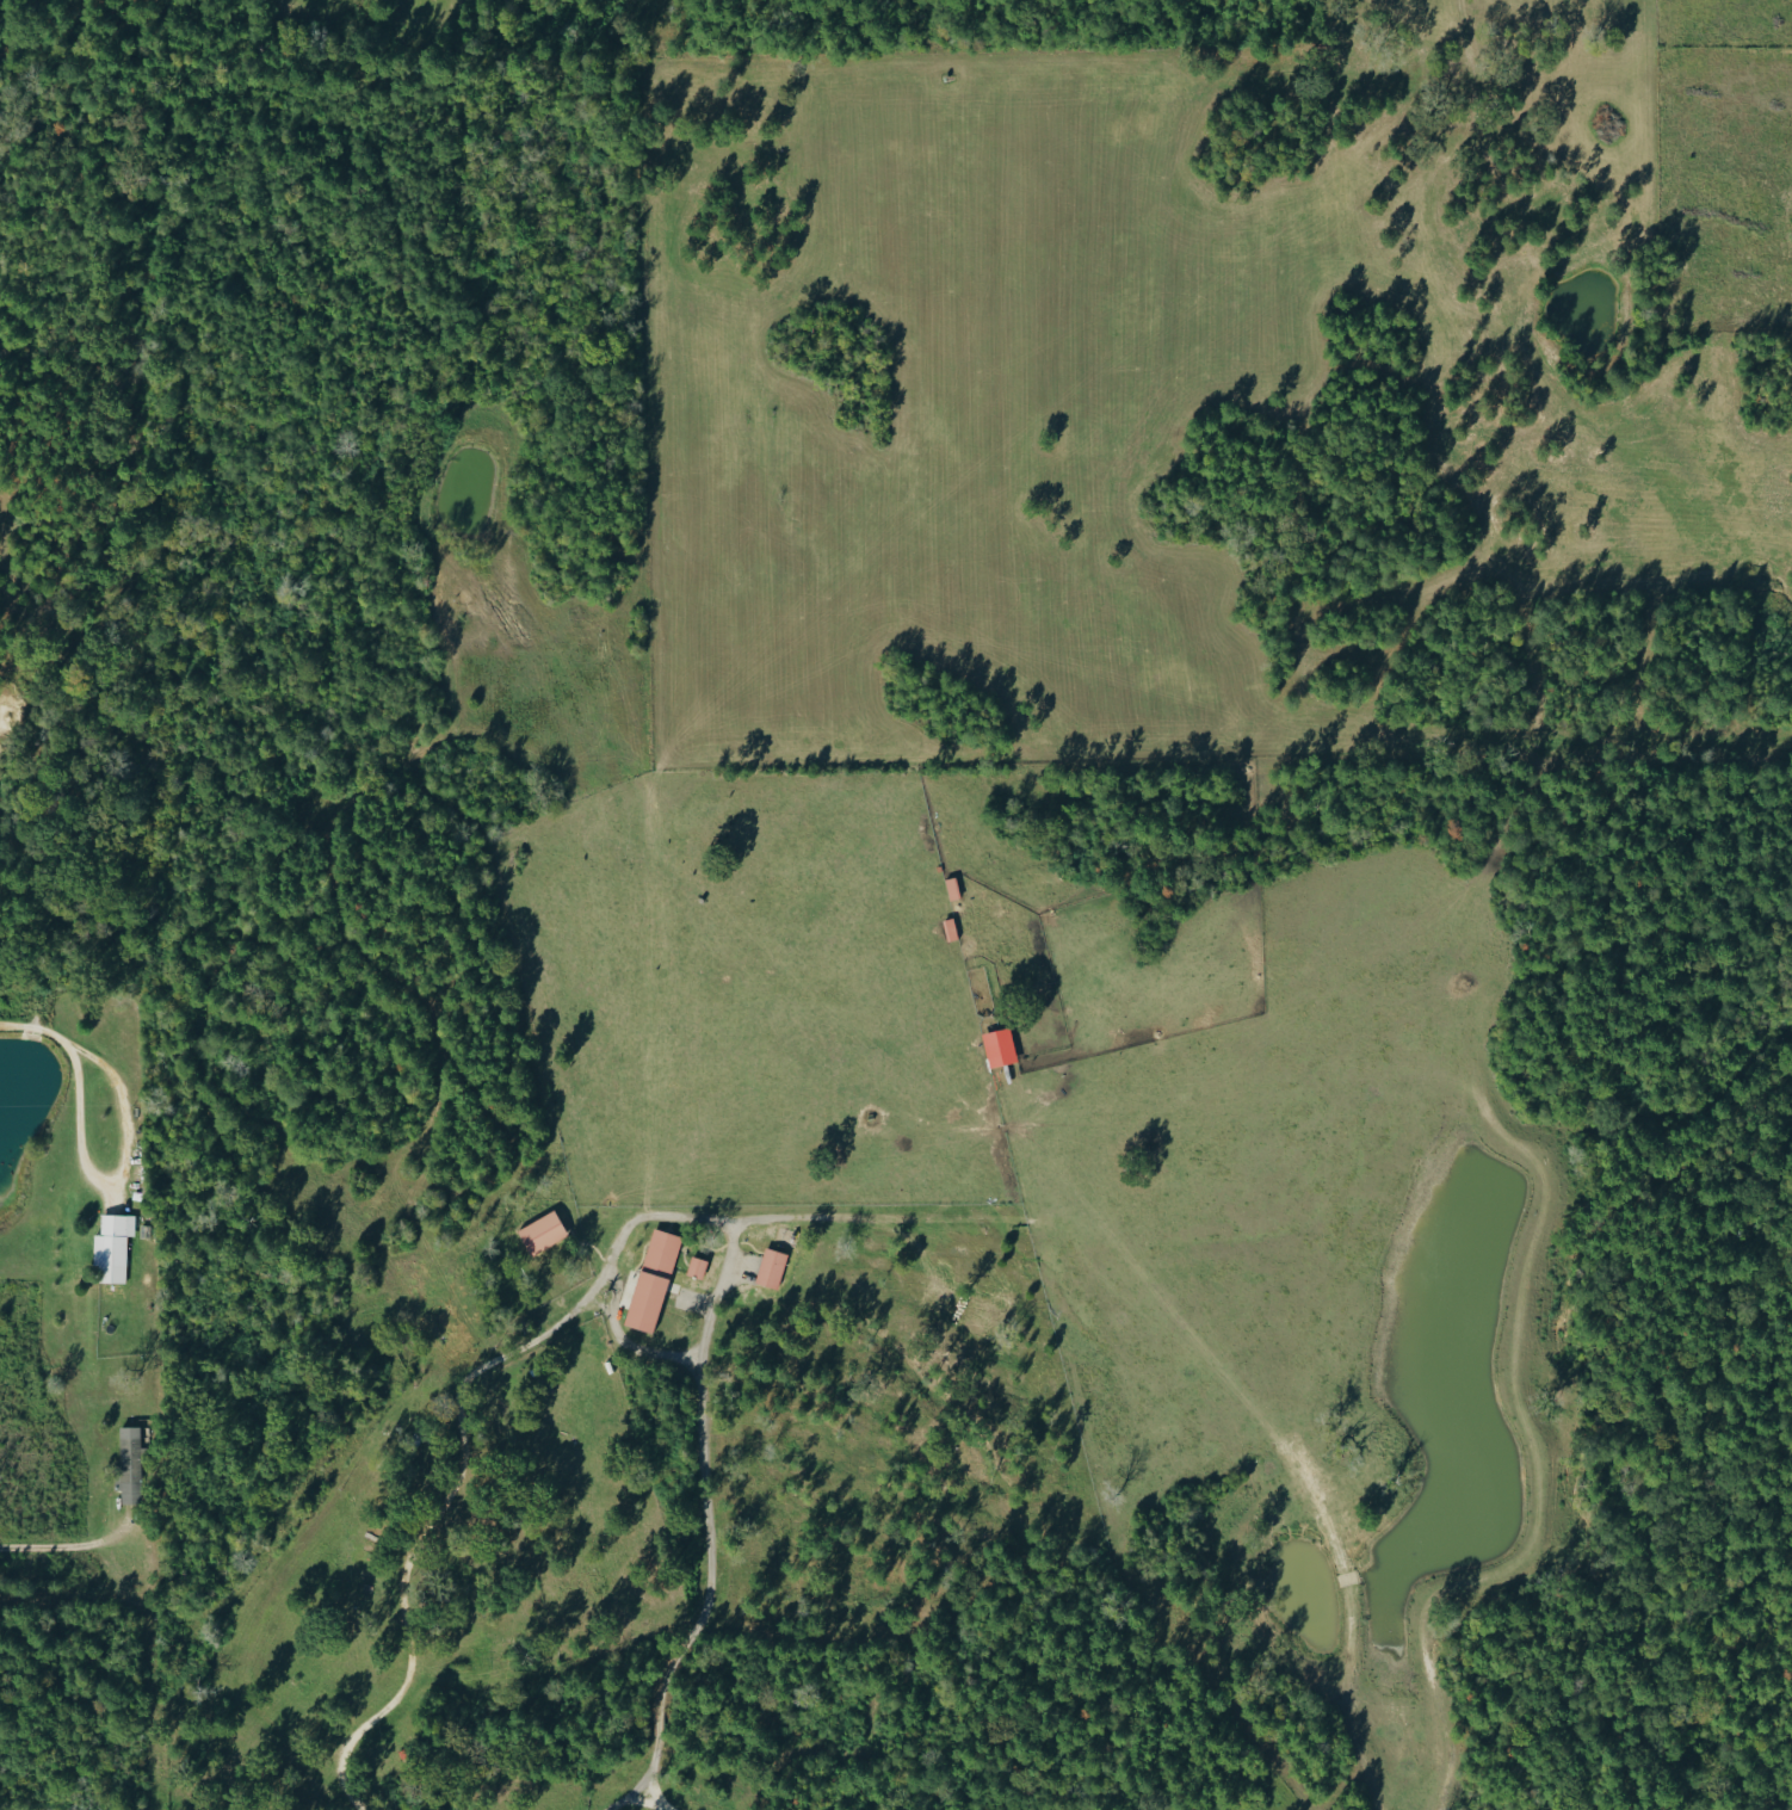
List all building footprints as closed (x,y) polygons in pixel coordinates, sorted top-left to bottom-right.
[(946,941),(957,939),(951,918),(941,920),(946,941)] [(1015,1062),(1008,1027),(980,1033),(986,1067),(1015,1062)] [(565,1236),(553,1209),(514,1227),(526,1253),(565,1236)] [(125,1236),(134,1236),(134,1215),(99,1214),(98,1235),(94,1235),(93,1283),(124,1284),(125,1236)] [(652,1332),(678,1234),(649,1226),(622,1324),(652,1332)] [(753,1282),(775,1288),(786,1252),(763,1246),(753,1282)] [(705,1258),(689,1255),(685,1274),(702,1277),(705,1258)] [(137,1424),(115,1425),(116,1489),(119,1489),(119,1502),(139,1502),(137,1424)]
